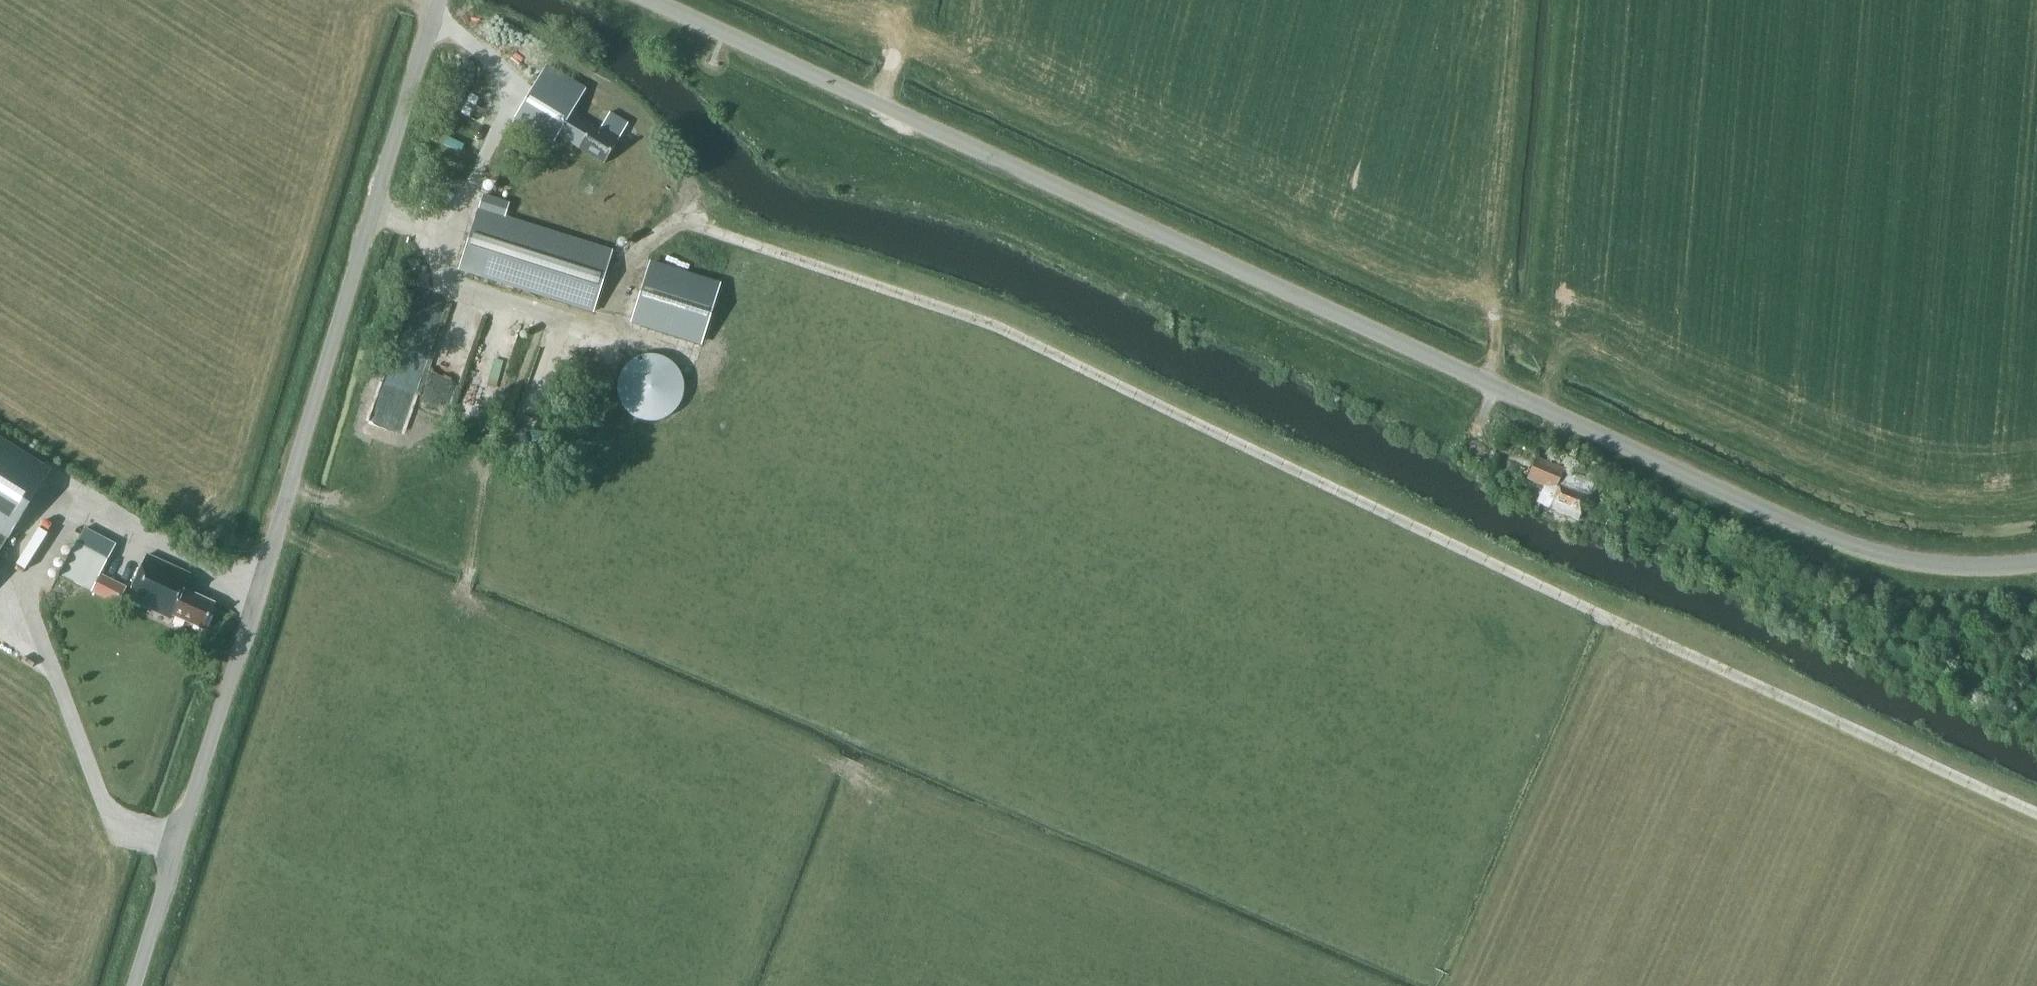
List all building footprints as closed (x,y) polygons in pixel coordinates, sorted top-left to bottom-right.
[(555,135),(604,163),(627,124),(608,112),(597,130),(575,117),(576,114),(570,110),(584,87),(547,64),(515,116),(553,139),(555,135)] [(503,166),(508,158),(502,154),(497,162),(503,166)] [(503,218),(508,204),(482,196),(477,210),(476,210),(457,269),(592,312),(611,253),(503,218)] [(650,264),(632,321),(700,342),(718,285),(650,264)] [(653,354),(649,354),(645,354),(641,355),(639,356),(637,356),(633,358),(630,360),(628,362),(626,363),(624,366),(623,367),(622,369),(620,371),(619,373),(618,375),(617,377),(617,379),(616,382),(616,384),(616,386),(616,389),(616,392),(617,395),(617,397),(618,399),(619,401),(620,403),(621,405),(622,407),(624,409),(626,412),(630,415),(632,416),(634,417),(637,419),(641,420),(646,421),(651,421),(654,421),(659,420),(662,419),(665,417),(667,416),(670,414),(672,413),(674,411),(675,409),(677,407),(678,405),(679,403),(680,401),(681,399),(682,397),(682,395),(683,392),(683,390),(683,386),(683,384),(683,382),(682,378),(681,376),(680,374),(679,371),(677,368),(675,366),(673,363),(670,361),(667,359),(663,357),(660,356),(655,354),(653,354)] [(500,386),(506,366),(476,357),(470,377),(500,386)] [(472,406),(487,411),(491,397),(476,392),(472,406)] [(49,470),(0,439),(0,534),(7,538),(49,470)] [(1576,519),(1593,481),(1534,456),(1525,477),(1544,485),(1537,500),(1543,502),(1542,504),(1576,519)] [(118,604),(126,587),(99,574),(115,545),(83,529),(59,574),(118,604)] [(203,629),(215,603),(183,589),(190,574),(146,554),(127,599),(171,618),(172,615),(203,629)]
